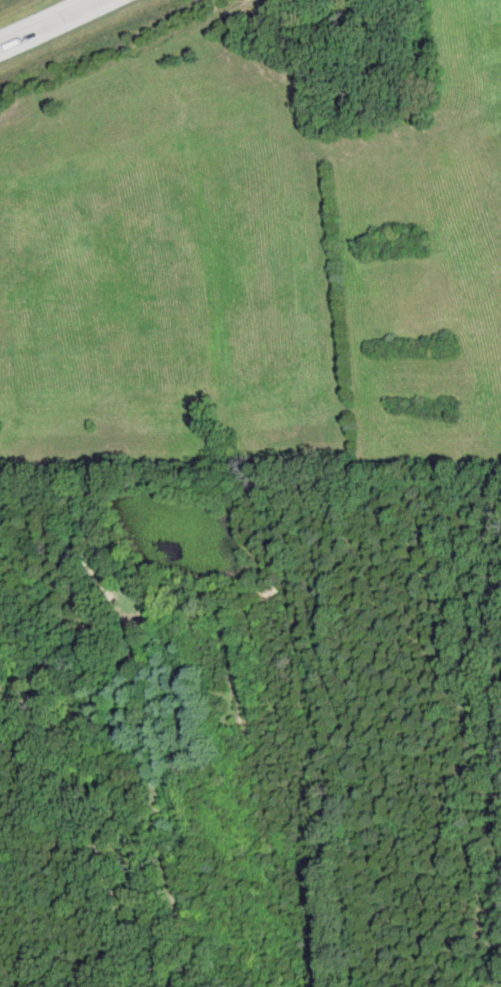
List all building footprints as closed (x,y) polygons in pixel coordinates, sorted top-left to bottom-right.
[(108,571),(101,560),(90,568),(97,578),(108,571)]
